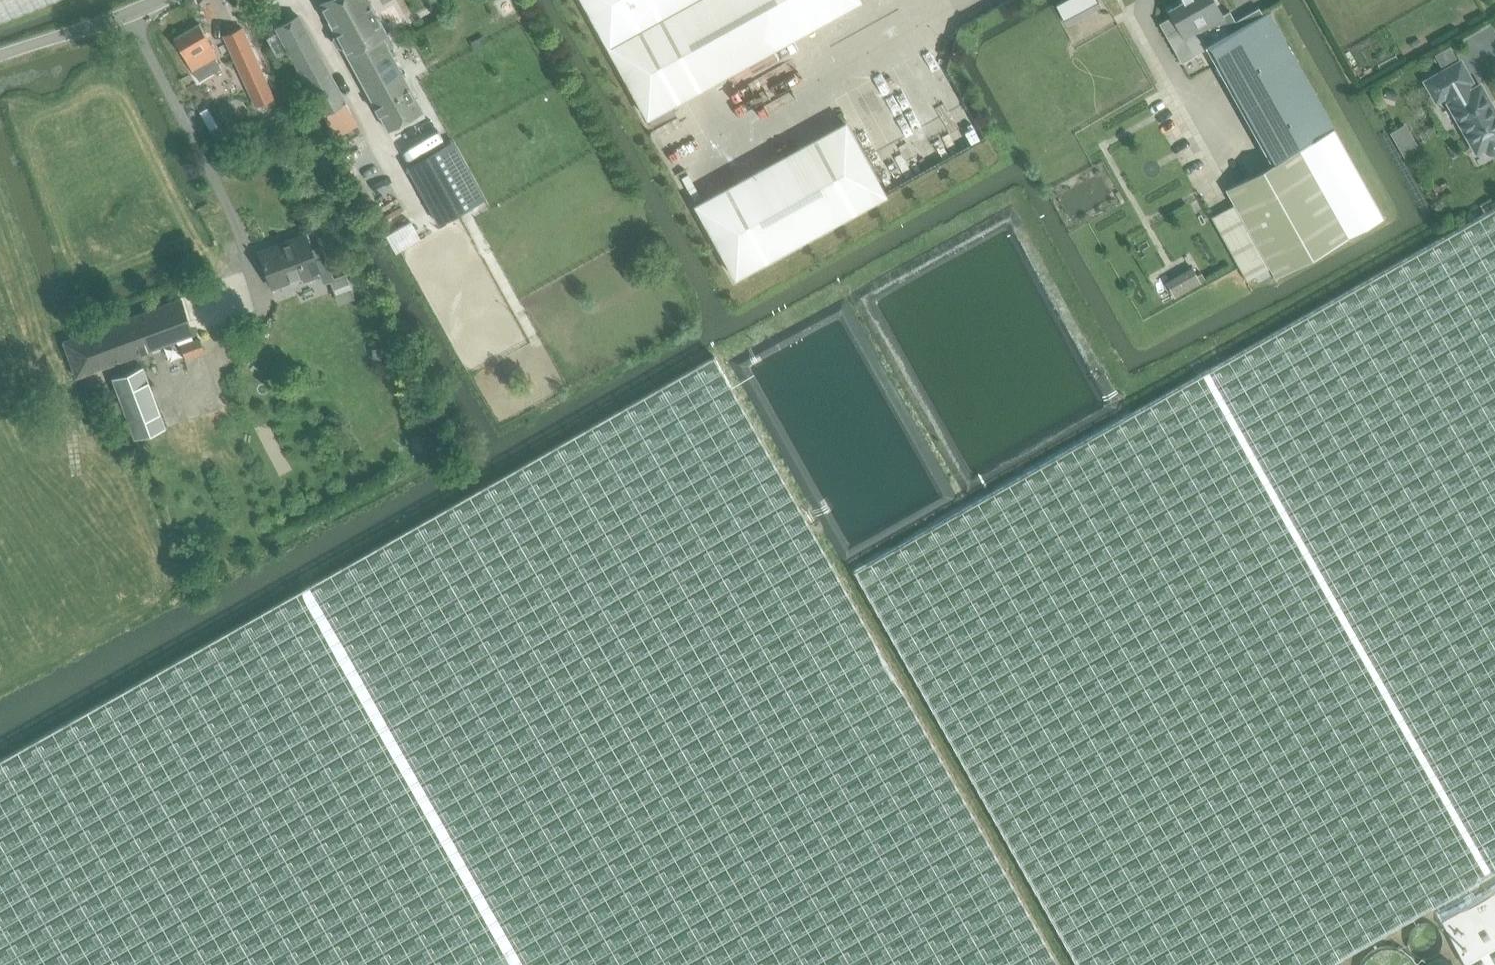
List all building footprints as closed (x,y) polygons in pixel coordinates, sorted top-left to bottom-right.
[(56,0),(0,0),(0,22),(56,0)] [(421,110),(387,48),(392,45),(366,0),(325,0),(318,3),(336,34),(332,39),(336,48),(343,48),(387,130),(421,110)] [(647,117),(860,0),(583,0),(647,117)] [(1159,23),(1167,37),(1172,47),(1181,62),(1207,48),(1216,64),(1272,165),(1226,190),(1234,204),(1211,217),(1246,280),(1269,267),(1275,277),(1349,236),(1383,218),(1269,11),(1263,14),(1259,7),(1241,17),(1240,18),(1235,21),(1232,16),(1232,15),(1230,11),(1222,16),(1213,0),(1182,0),(1183,2),(1168,10),(1171,16),(1160,22),(1159,23)] [(335,137),(356,124),(297,16),(275,29),(277,33),(287,51),(335,137)] [(221,68),(215,58),(217,56),(199,24),(173,38),(192,71),(193,70),(200,81),(221,68)] [(226,37),(256,106),(274,98),(242,29),(226,37)] [(277,33),(268,39),(277,56),(287,51),(277,33)] [(1450,46),(1435,55),(1441,66),(1456,57),(1450,46)] [(1422,83),(1434,104),(1444,99),(1474,152),(1480,148),(1482,152),(1486,155),(1490,156),(1494,155),(1494,113),(1493,114),(1489,107),(1492,105),(1480,85),(1472,89),(1468,82),(1471,80),(1460,61),(1422,83)] [(1386,90),(1382,102),(1394,106),(1397,94),(1386,90)] [(845,122),(790,153),(695,205),(735,277),(885,195),(845,122)] [(218,126),(210,131),(216,142),(225,137),(219,126),(218,126)] [(445,146),(407,166),(439,224),(453,216),(476,204),(446,148),(445,146)] [(1434,903),(1494,869),(1494,207),(853,570),(1076,964),(1326,964),(1434,903)] [(305,235),(260,252),(272,284),(273,289),(303,278),(305,282),(320,277),(321,278),(323,284),(330,281),(334,279),(334,278),(322,246),(311,250),(306,235),(305,235)] [(1192,267),(1165,282),(1175,298),(1201,283),(1192,267)] [(192,334),(180,299),(63,342),(75,377),(175,341),(180,344),(185,358),(203,352),(198,339),(195,338),(192,339),(191,335),(192,334)] [(713,354),(0,758),(0,964),(1059,964),(713,354)] [(133,437),(163,426),(142,368),(112,378),(133,437)] [(1468,964),(1494,964),(1494,869),(1434,903),(1468,964)]
